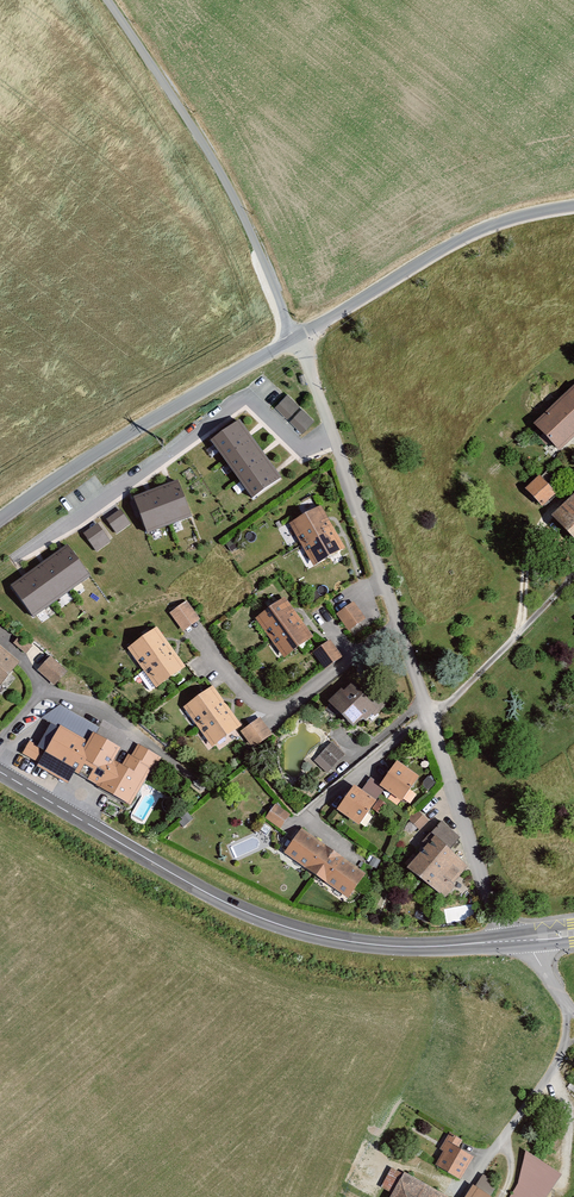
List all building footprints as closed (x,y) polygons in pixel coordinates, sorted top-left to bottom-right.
[(556,453),(573,436),(573,390),(572,387),(530,425),(539,442),(556,453)] [(299,407),(287,395),(275,408),(287,420),(299,407)] [(314,421),(302,410),(290,423),(302,434),(314,421)] [(280,477),(239,420),(211,439),(253,497),(280,477)] [(528,501),(539,508),(552,495),(537,479),(523,492),(528,501)] [(178,481),(134,497),(147,532),(191,516),(178,481)] [(573,548),(573,494),(547,520),(573,548)] [(286,526),(310,569),(341,552),(319,509),(298,518),(286,526)] [(130,524),(120,510),(106,519),(117,533),(130,524)] [(110,542),(97,523),(84,533),(97,551),(110,542)] [(68,544),(11,585),(34,616),(90,575),(68,544)] [(252,622),(280,660),(310,638),(282,601),(264,612),(252,622)] [(168,616),(181,634),(197,622),(185,604),(168,616)] [(335,618),(347,634),(364,622),(353,606),(335,618)] [(153,692),(181,670),(154,630),(134,642),(124,652),(153,692)] [(322,672),(340,660),(327,642),(309,655),(322,672)] [(17,664),(0,651),(0,686),(17,664)] [(34,673),(50,687),(64,671),(48,657),(34,673)] [(209,749),(238,728),(210,689),(181,711),(209,749)] [(324,707),(349,731),(358,721),(361,724),(372,712),(348,689),(341,695),(338,692),(324,707)] [(238,734),(250,751),(269,737),(257,720),(238,734)] [(72,779),(128,809),(156,758),(135,747),(129,758),(125,756),(120,766),(113,763),(127,739),(103,726),(94,744),(56,724),(54,726),(45,721),(29,751),(35,755),(28,768),(66,789),(72,779)] [(318,759),(330,770),(343,756),(331,745),(318,759)] [(372,804),(381,793),(397,804),(415,779),(393,764),(377,786),(368,780),(358,795),(372,804)] [(333,812),(354,828),(372,804),(358,795),(350,789),(339,801),(333,812)] [(263,821),(279,831),(287,817),(271,807),(263,821)] [(154,809),(147,824),(156,828),(162,812),(154,809)] [(405,822),(419,834),(428,824),(414,812),(405,822)] [(411,884),(442,899),(465,869),(446,855),(457,841),(438,823),(426,837),(429,840),(400,874),(411,884)] [(283,855),(347,899),(363,876),(299,832),(283,855)] [(434,1165),(459,1179),(471,1158),(456,1149),(461,1140),(447,1133),(438,1150),(441,1152),(434,1165)] [(559,1174),(522,1150),(515,1184),(507,1196),(544,1196),(559,1174)] [(402,1174),(389,1196),(444,1196),(402,1174)] [(467,1182),(458,1196),(490,1196),(467,1182)]
